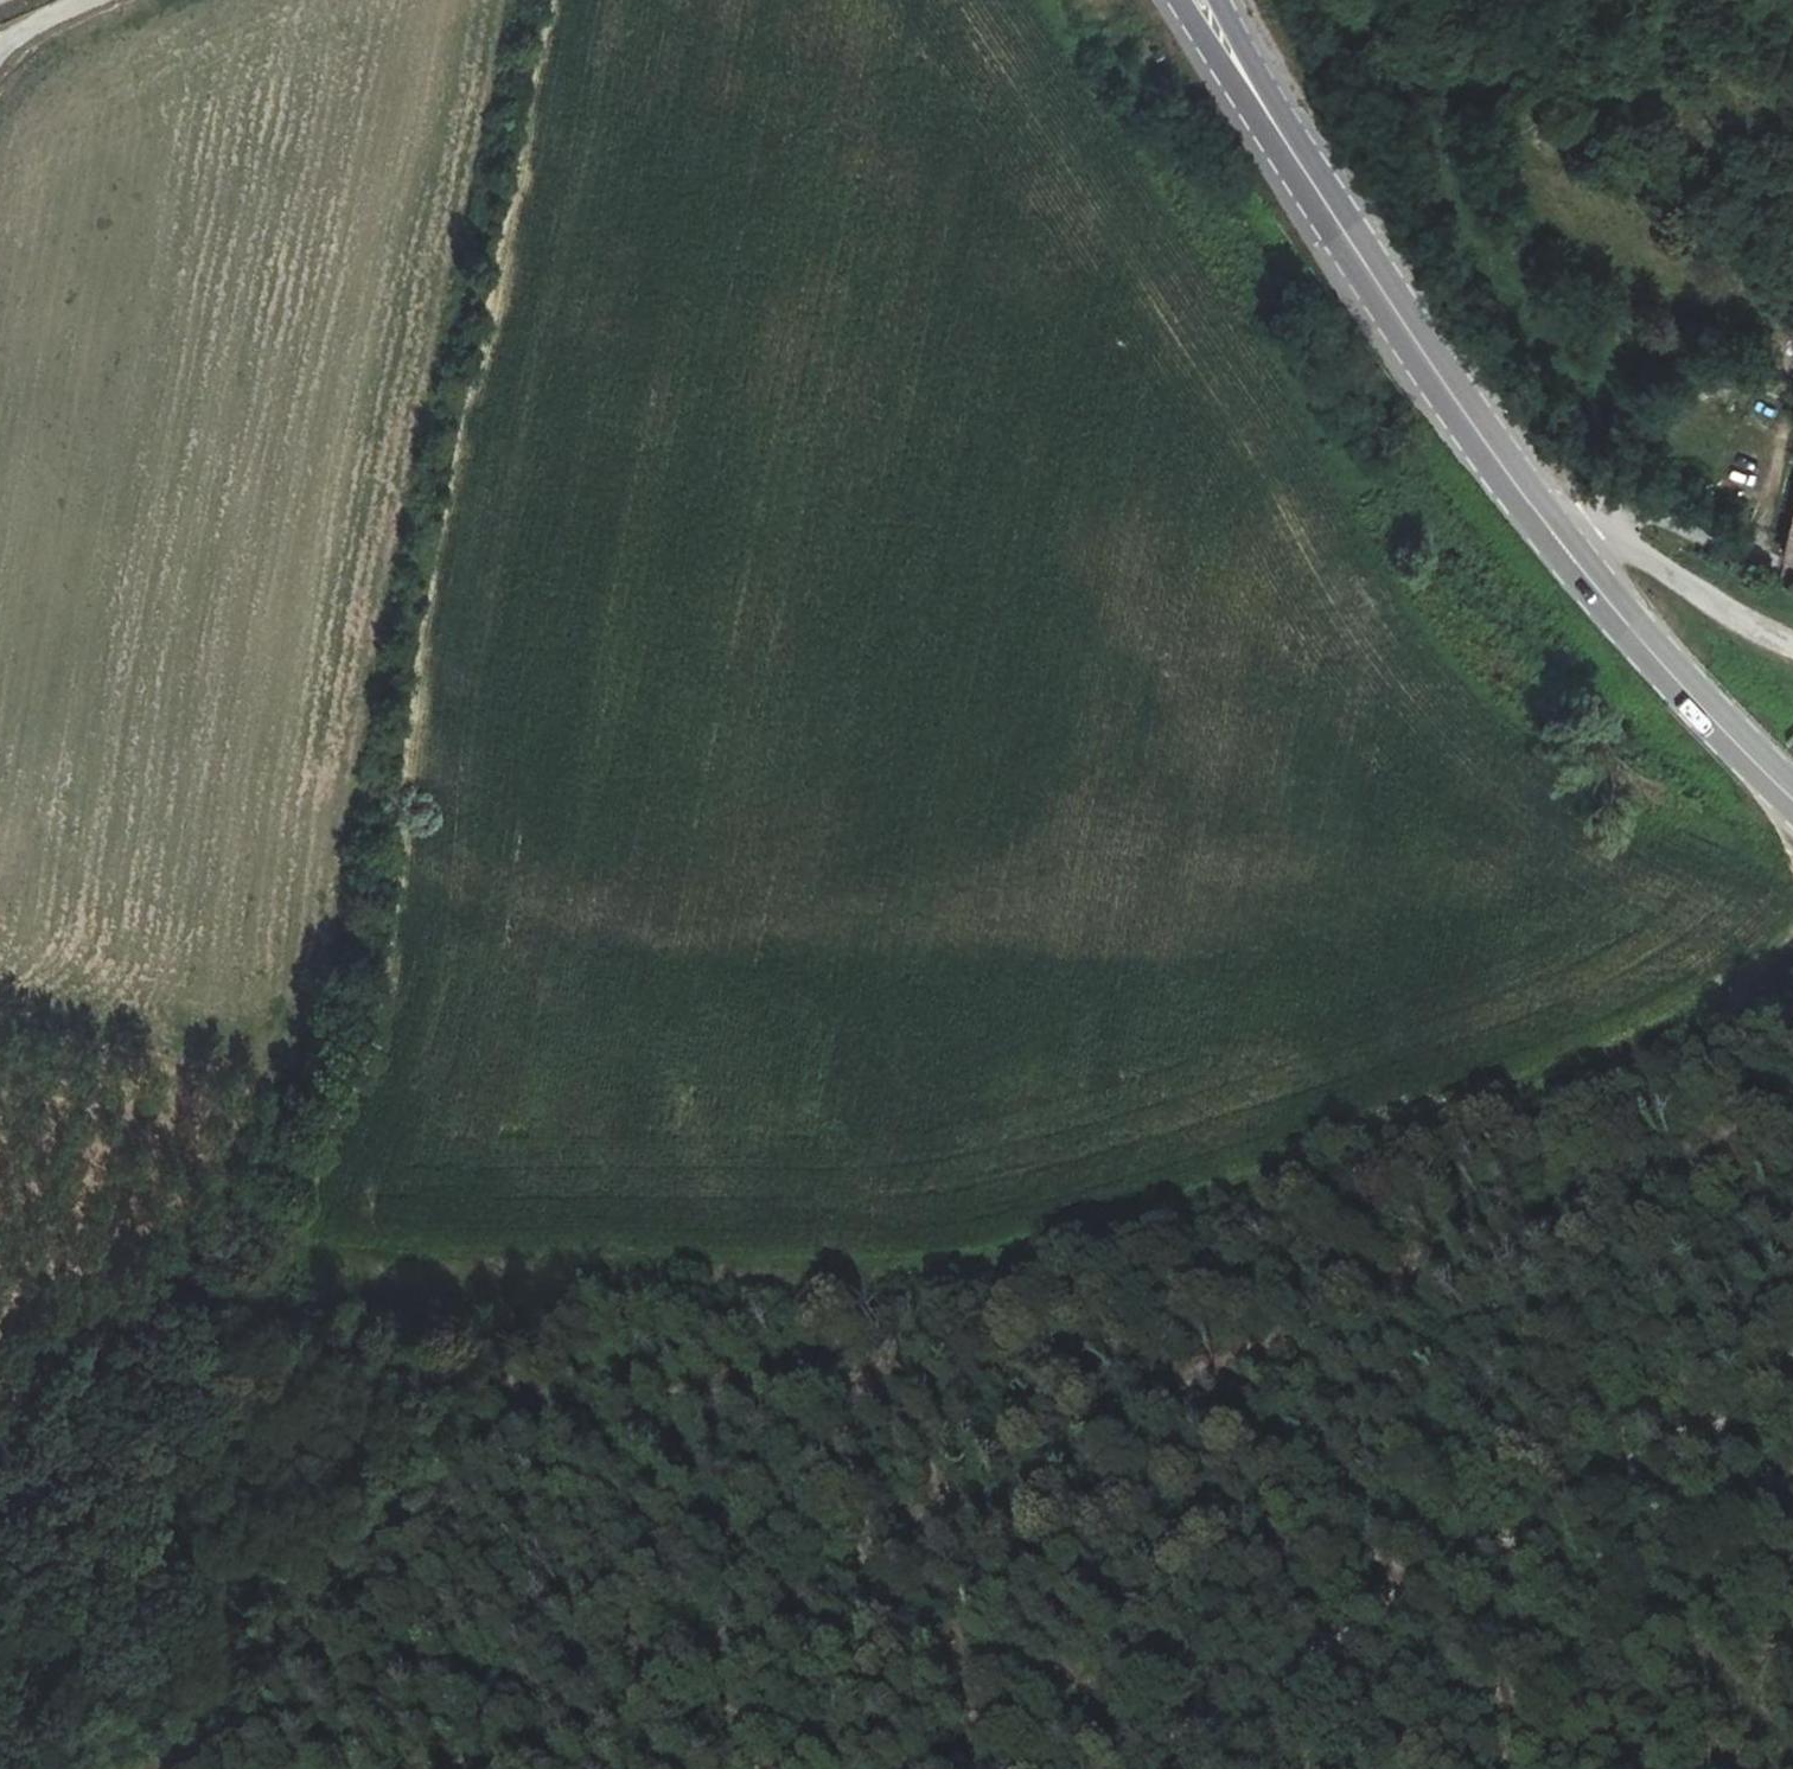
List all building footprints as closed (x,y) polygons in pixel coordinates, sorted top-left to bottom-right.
[(1782,553),(1792,556),(1792,516),(1782,553)]
